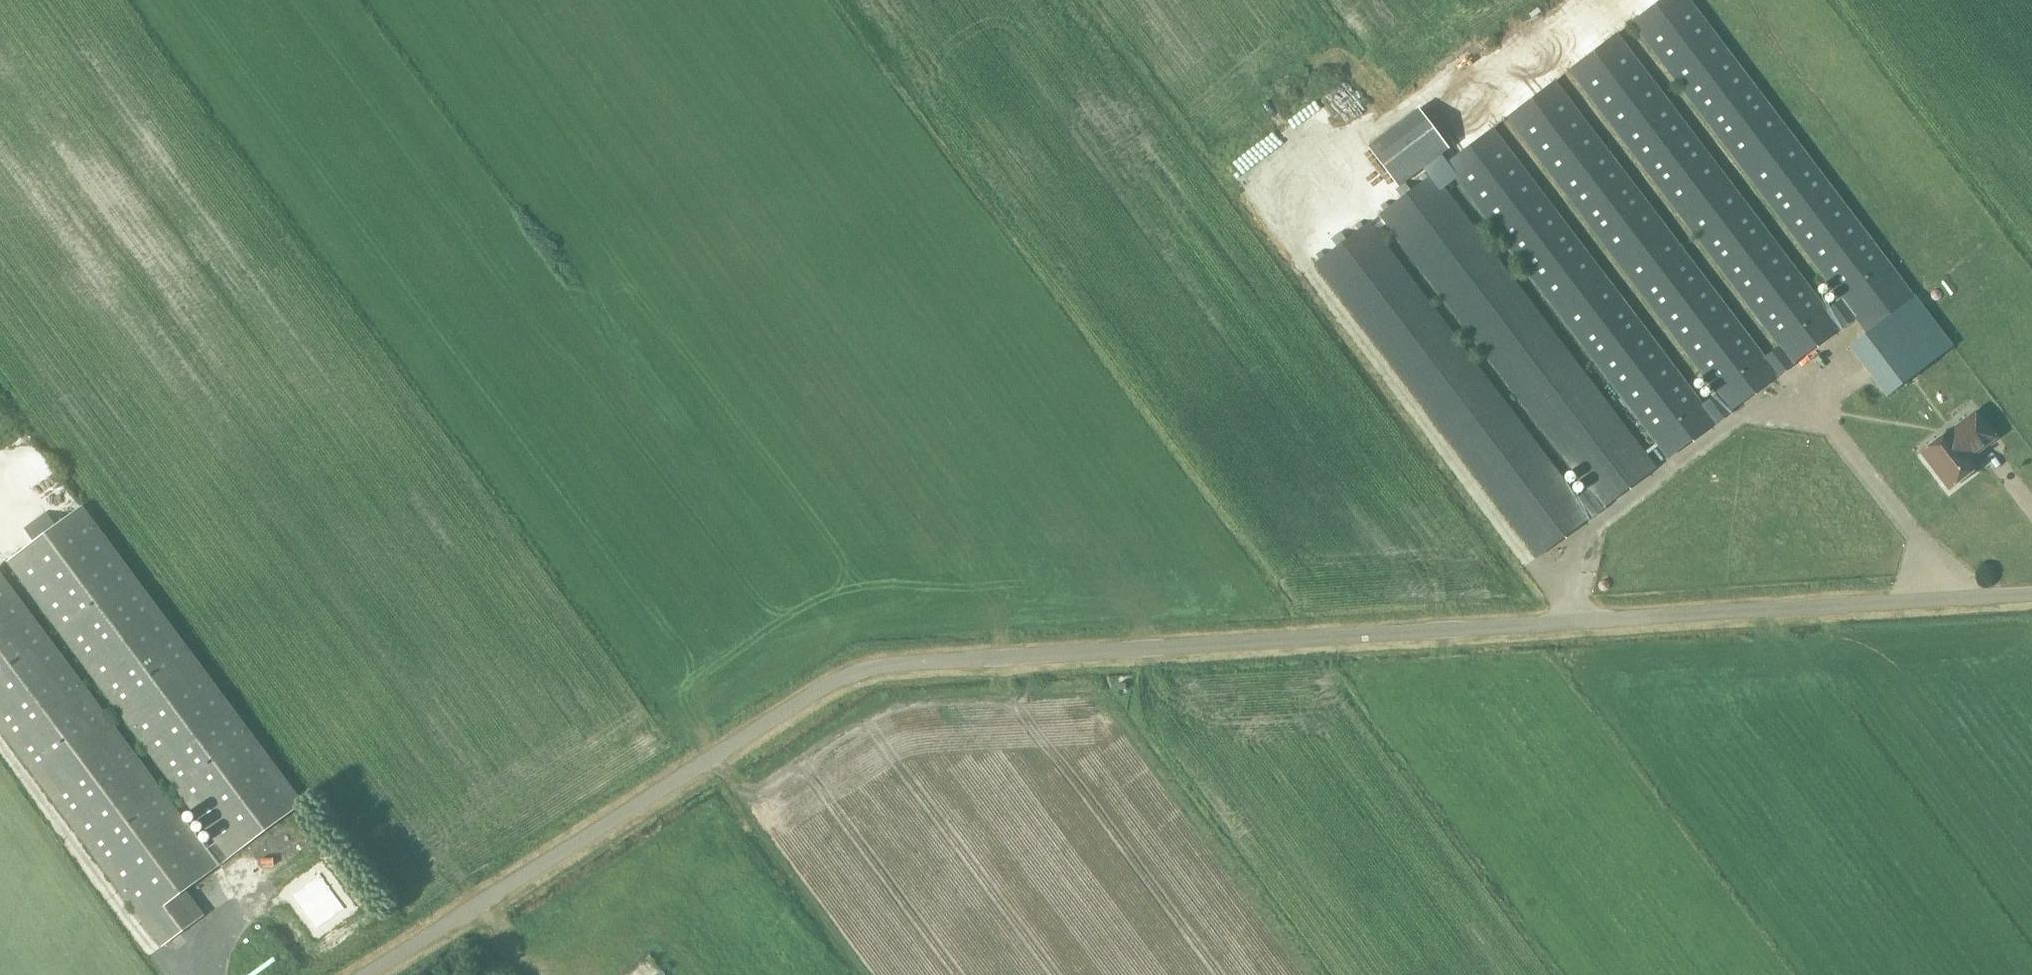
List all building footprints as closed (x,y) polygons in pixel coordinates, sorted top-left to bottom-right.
[(1690,0),(1663,0),(1633,23),(1844,302),(1830,313),(1618,34),(1570,70),(1782,349),(1768,360),(1556,81),(1508,117),(1720,396),(1706,407),(1494,128),(1446,165),(1455,176),(1669,458),(1715,422),(1716,423),(1733,410),(1732,409),(1777,375),(1778,376),(1795,363),(1794,362),(1839,328),(1840,329),(1857,316),(1869,332),(1850,346),(1888,396),(1953,347),(1916,297),(1903,280),(1690,0)] [(1423,168),(1441,154),(1448,149),(1418,109),(1369,147),(1399,186),(1423,168)] [(1370,223),(1316,264),(1537,555),(1538,557),(1591,517),(1592,518),(1605,507),(1605,506),(1657,466),(1444,185),(1435,173),(1430,177),(1381,214),(1590,491),(1580,499),(1370,223)] [(1995,438),(1977,413),(1952,432),(1950,430),(1922,452),(1950,488),(1978,467),(1971,457),(1995,438)] [(164,946),(204,917),(185,892),(304,804),(83,506),(7,562),(216,843),(207,849),(0,571),(0,725),(164,946)] [(264,876),(286,861),(278,848),(294,838),(286,825),(247,849),(264,876)] [(292,895),(318,930),(347,909),(321,873),(292,895)] [(563,971),(564,974),(579,974),(575,966),(563,971)]
